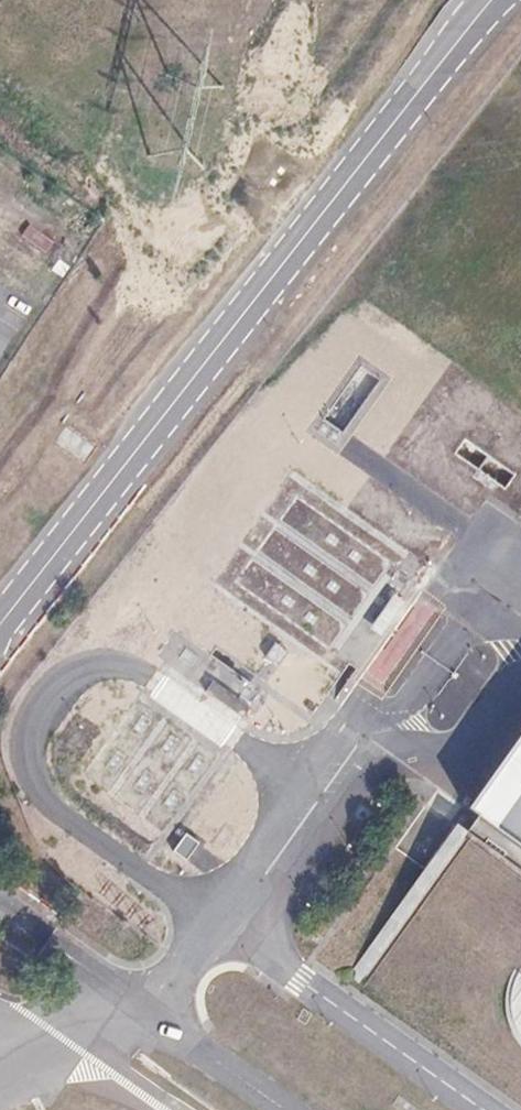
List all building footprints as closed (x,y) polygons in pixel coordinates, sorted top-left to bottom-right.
[(0,213),(0,214),(39,220),(42,208),(2,202),(0,213)] [(212,682),(204,693),(237,716),(245,706),(212,682)] [(349,981),(520,1103),(520,738),(349,981)]
